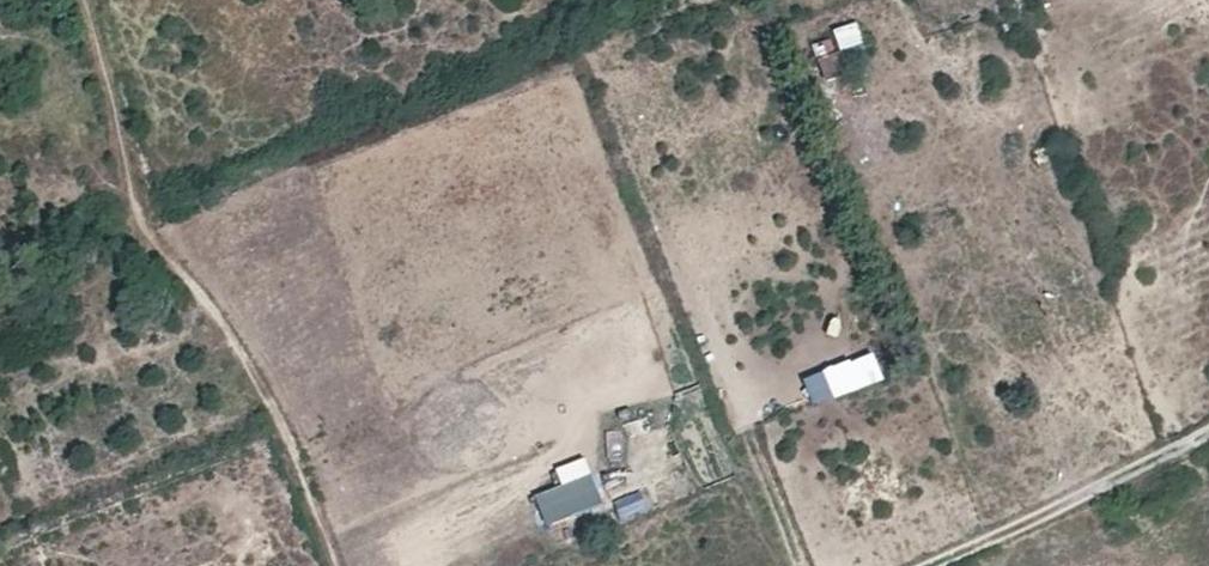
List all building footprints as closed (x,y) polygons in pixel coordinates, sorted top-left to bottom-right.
[(857,18),(833,26),(840,48),(864,40),(857,18)] [(819,55),(822,74),(849,69),(845,50),(819,55)] [(858,67),(824,78),(833,103),(866,93),(858,67)] [(555,464),(561,482),(534,491),(545,526),(603,507),(585,454),(555,464)] [(646,488),(615,500),(622,520),(653,508),(646,488)]
